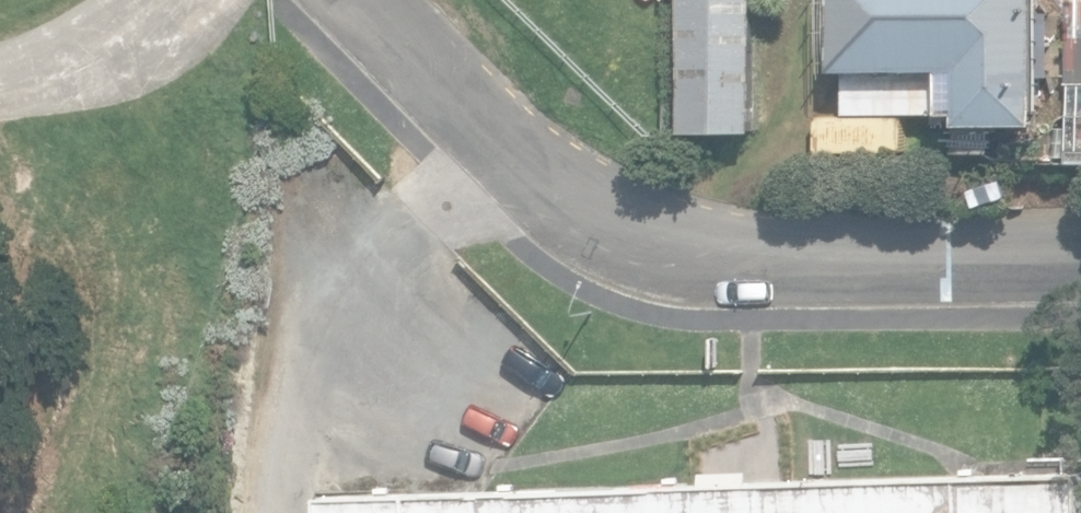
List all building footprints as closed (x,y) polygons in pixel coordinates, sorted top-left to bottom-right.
[(680,131),(757,131),(757,0),(679,0),(680,131)] [(1043,122),(1044,0),(839,0),(838,69),(847,69),(847,111),(964,112),(964,121),(1043,122)] [(1066,16),(1066,52),(1080,52),(1080,16),(1066,16)] [(756,476),(756,465),(708,467),(708,477),(324,491),(325,512),(1080,512),(1080,466),(756,476)]
